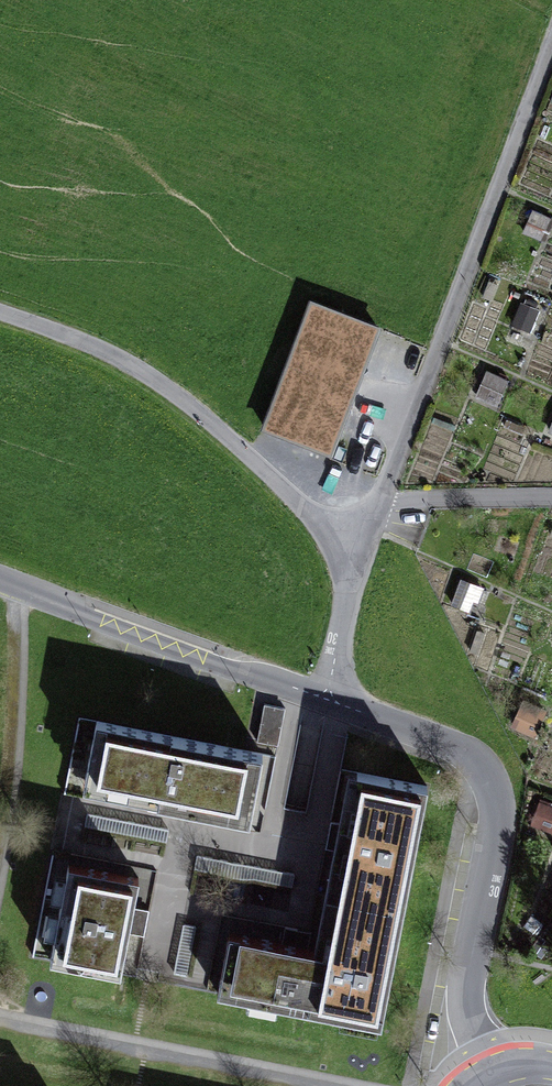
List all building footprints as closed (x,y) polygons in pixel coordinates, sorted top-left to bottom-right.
[(308,299),(260,411),(331,441),(378,328),(308,299)] [(521,301),(514,325),(531,330),(539,306),(521,301)] [(287,709),(264,704),(257,742),(280,746),(287,709)] [(272,776),(103,740),(90,803),(170,820),(258,839),(272,776)] [(338,967),(402,979),(434,808),(369,797),(338,967)] [(146,897),(74,884),(57,974),(128,987),(141,924),(146,897)] [(224,1010),(390,1041),(402,979),(338,967),(293,959),(236,948),(224,1010)]
